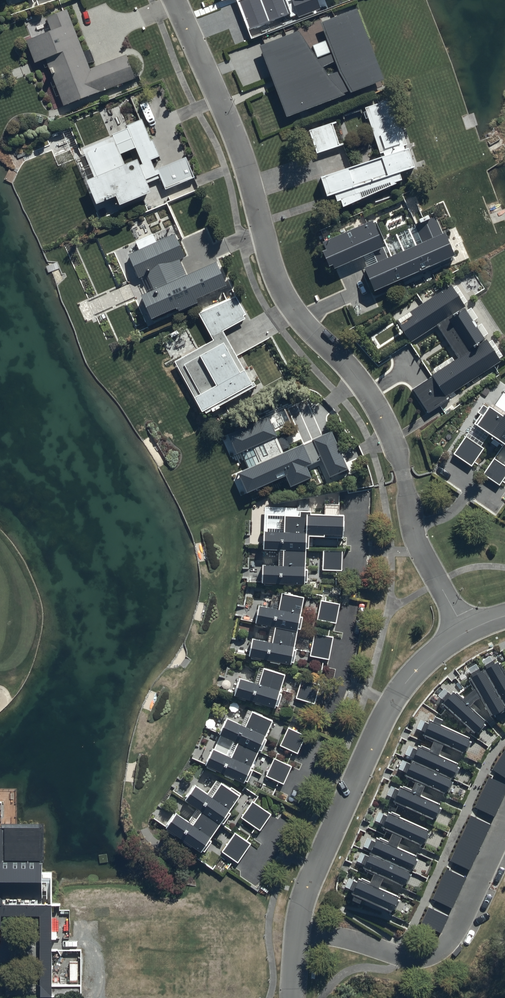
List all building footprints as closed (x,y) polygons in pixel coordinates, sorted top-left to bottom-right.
[(260,18),(301,2),(300,0),(254,0),(260,18)] [(296,31),(261,46),(281,119),(381,80),(357,8),(317,25),(332,57),(317,61),(296,31)] [(67,11),(46,19),(51,32),(43,35),(26,42),(35,64),(45,60),(63,107),(135,79),(126,56),(90,70),(88,65),(95,63),(90,50),(83,53),(67,11)] [(340,203),(342,210),(402,183),(399,176),(413,171),(391,101),(365,109),(381,158),(319,178),(327,199),(334,197),(337,205),(340,203)] [(165,192),(194,179),(185,159),(157,172),(156,170),(154,171),(150,162),(159,158),(152,141),(151,142),(141,121),(126,127),(141,160),(138,161),(125,166),(114,140),(83,154),(94,179),(86,182),(96,206),(115,198),(120,209),(150,195),(146,186),(159,180),(165,192)] [(309,132),(316,154),(344,146),(337,123),(309,132)] [(452,258),(434,217),(414,226),(422,244),(363,270),(373,293),(452,258)] [(332,268),(333,271),(384,249),(373,223),(323,244),(326,253),(323,255),(329,269),(332,268)] [(136,243),(139,251),(129,256),(140,279),(146,276),(154,291),(140,298),(151,321),(176,310),(178,314),(198,304),(196,301),(226,287),(216,265),(187,278),(179,262),(186,259),(174,235),(156,243),(153,236),(136,243)] [(450,398),(449,396),(500,363),(485,339),(484,339),(450,287),(395,322),(409,343),(435,326),(456,359),(412,391),(426,414),(450,398)] [(174,362),(204,415),(255,387),(224,331),(246,319),(234,298),(200,316),(214,340),(174,362)] [(501,419),(487,411),(482,407),(477,414),(480,417),(473,428),(490,438),(488,442),(498,448),(500,445),(504,449),(504,413),(501,419)] [(260,464),(235,475),(245,497),(284,480),(288,489),(309,479),(304,469),(319,462),(326,477),(344,469),(329,437),(280,458),(264,421),(226,438),(234,456),(252,448),(260,464)] [(465,437),(452,454),(469,467),(483,450),(465,437)] [(482,475),(498,487),(504,477),(504,468),(493,460),(482,475)] [(260,565),(259,584),(302,587),(306,537),(344,540),(346,514),(263,509),(260,551),(278,552),(277,566),(260,565)] [(323,552),(323,572),(341,572),(342,552),(323,552)] [(252,640),(249,658),(291,666),(304,599),(277,594),(274,610),(258,607),(254,628),(274,631),(272,644),(252,640)] [(321,601),(318,621),(336,625),(339,605),(321,601)] [(310,657),(329,661),(333,639),(314,635),(310,657)] [(498,653),(461,672),(432,704),(475,743),(491,726),(504,718),(504,665),(498,653)] [(238,678),(232,697),(275,711),(285,677),(257,669),(252,683),(238,678)] [(302,680),(296,699),(314,705),(320,685),(302,680)] [(214,754),(207,768),(242,785),(271,723),(249,713),(242,728),(228,721),(218,741),(237,750),(231,762),(214,754)] [(404,773),(415,778),(410,789),(401,785),(399,789),(395,787),(394,789),(388,787),(385,793),(390,796),(394,798),(392,801),(436,820),(441,807),(418,797),(424,783),(446,793),(459,766),(436,755),(442,743),(464,754),(471,740),(439,725),(441,720),(432,716),(430,721),(429,720),(428,722),(420,718),(416,727),(421,729),(420,731),(424,733),(423,735),(432,739),(428,749),(418,744),(417,746),(416,746),(416,747),(408,744),(404,753),(412,756),(409,762),(401,758),(397,769),(405,772),(404,773)] [(287,730),(280,746),(298,754),(305,737),(287,730)] [(492,770),(504,778),(504,751),(492,770)] [(274,761),(266,777),(283,785),(290,768),(274,761)] [(474,808),(494,817),(504,793),(504,787),(487,778),(474,808)] [(174,815),(164,831),(200,855),(238,797),(215,782),(207,796),(193,787),(181,805),(198,816),(191,826),(174,815)] [(42,916),(42,995),(50,995),(50,873),(43,873),(43,824),(3,824),(3,802),(0,802),(0,916),(42,916)] [(253,803),(242,819),(260,832),(271,816),(253,803)] [(391,811),(390,813),(388,812),(388,814),(379,810),(374,821),(382,824),(381,827),(392,832),(388,841),(379,837),(378,839),(376,838),(375,840),(366,836),(363,844),(368,846),(367,848),(372,849),(369,855),(361,850),(356,860),(365,864),(363,867),(374,871),(370,881),(362,878),(361,880),(358,879),(357,881),(348,876),(344,885),(349,887),(349,888),(353,890),(351,893),(354,894),(352,899),(359,903),(361,897),(393,911),(400,896),(378,887),(383,876),(403,885),(417,855),(396,846),(401,835),(422,845),(428,830),(398,816),(398,815),(391,811)] [(470,817),(449,860),(469,870),(490,827),(470,817)] [(235,835),(223,853),(238,863),(250,846),(235,835)] [(446,870),(432,899),(452,909),(466,880),(446,870)] [(429,909),(421,924),(442,935),(450,920),(429,909)]
